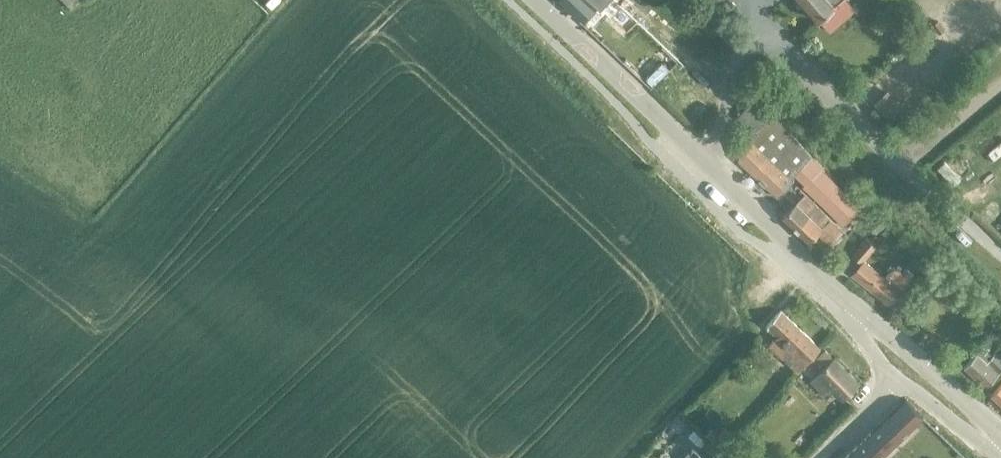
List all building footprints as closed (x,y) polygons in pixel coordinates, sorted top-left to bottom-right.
[(581,19),(595,5),(599,9),(608,0),(561,0),(581,19)] [(841,0),(800,0),(818,21),(841,0)] [(739,90),(737,120),(751,133),(741,143),(737,158),(773,192),(776,195),(794,178),(790,175),(793,172),(806,185),(802,188),(841,227),(844,224),(861,208),(822,169),(824,166),(811,153),(770,112),(739,90)] [(827,219),(803,195),(782,216),(806,239),(815,231),(828,245),(841,232),(827,219)] [(883,218),(868,231),(873,236),(888,223),(883,218)] [(884,232),(879,235),(882,241),(888,237),(884,232)] [(885,305),(910,276),(904,270),(899,276),(888,267),(886,270),(888,272),(883,278),(862,259),(875,245),(866,237),(851,254),(860,261),(849,274),(885,305)] [(796,371),(819,347),(780,309),(765,325),(776,335),(767,343),(796,371)] [(855,381),(843,369),(824,349),(808,365),(817,374),(810,380),(824,394),(831,387),(840,397),(855,381)] [(963,368),(984,387),(1000,367),(1000,359),(993,352),(991,354),(987,351),(985,353),(980,349),(963,368)] [(990,396),(1000,407),(1000,384),(990,396)] [(921,416),(905,399),(844,457),(876,457),(921,416)] [(711,429),(703,436),(719,451),(732,436),(723,427),(716,434),(711,429)] [(693,429),(688,434),(696,443),(702,438),(693,429)] [(693,448),(684,457),(703,457),(693,448)]
